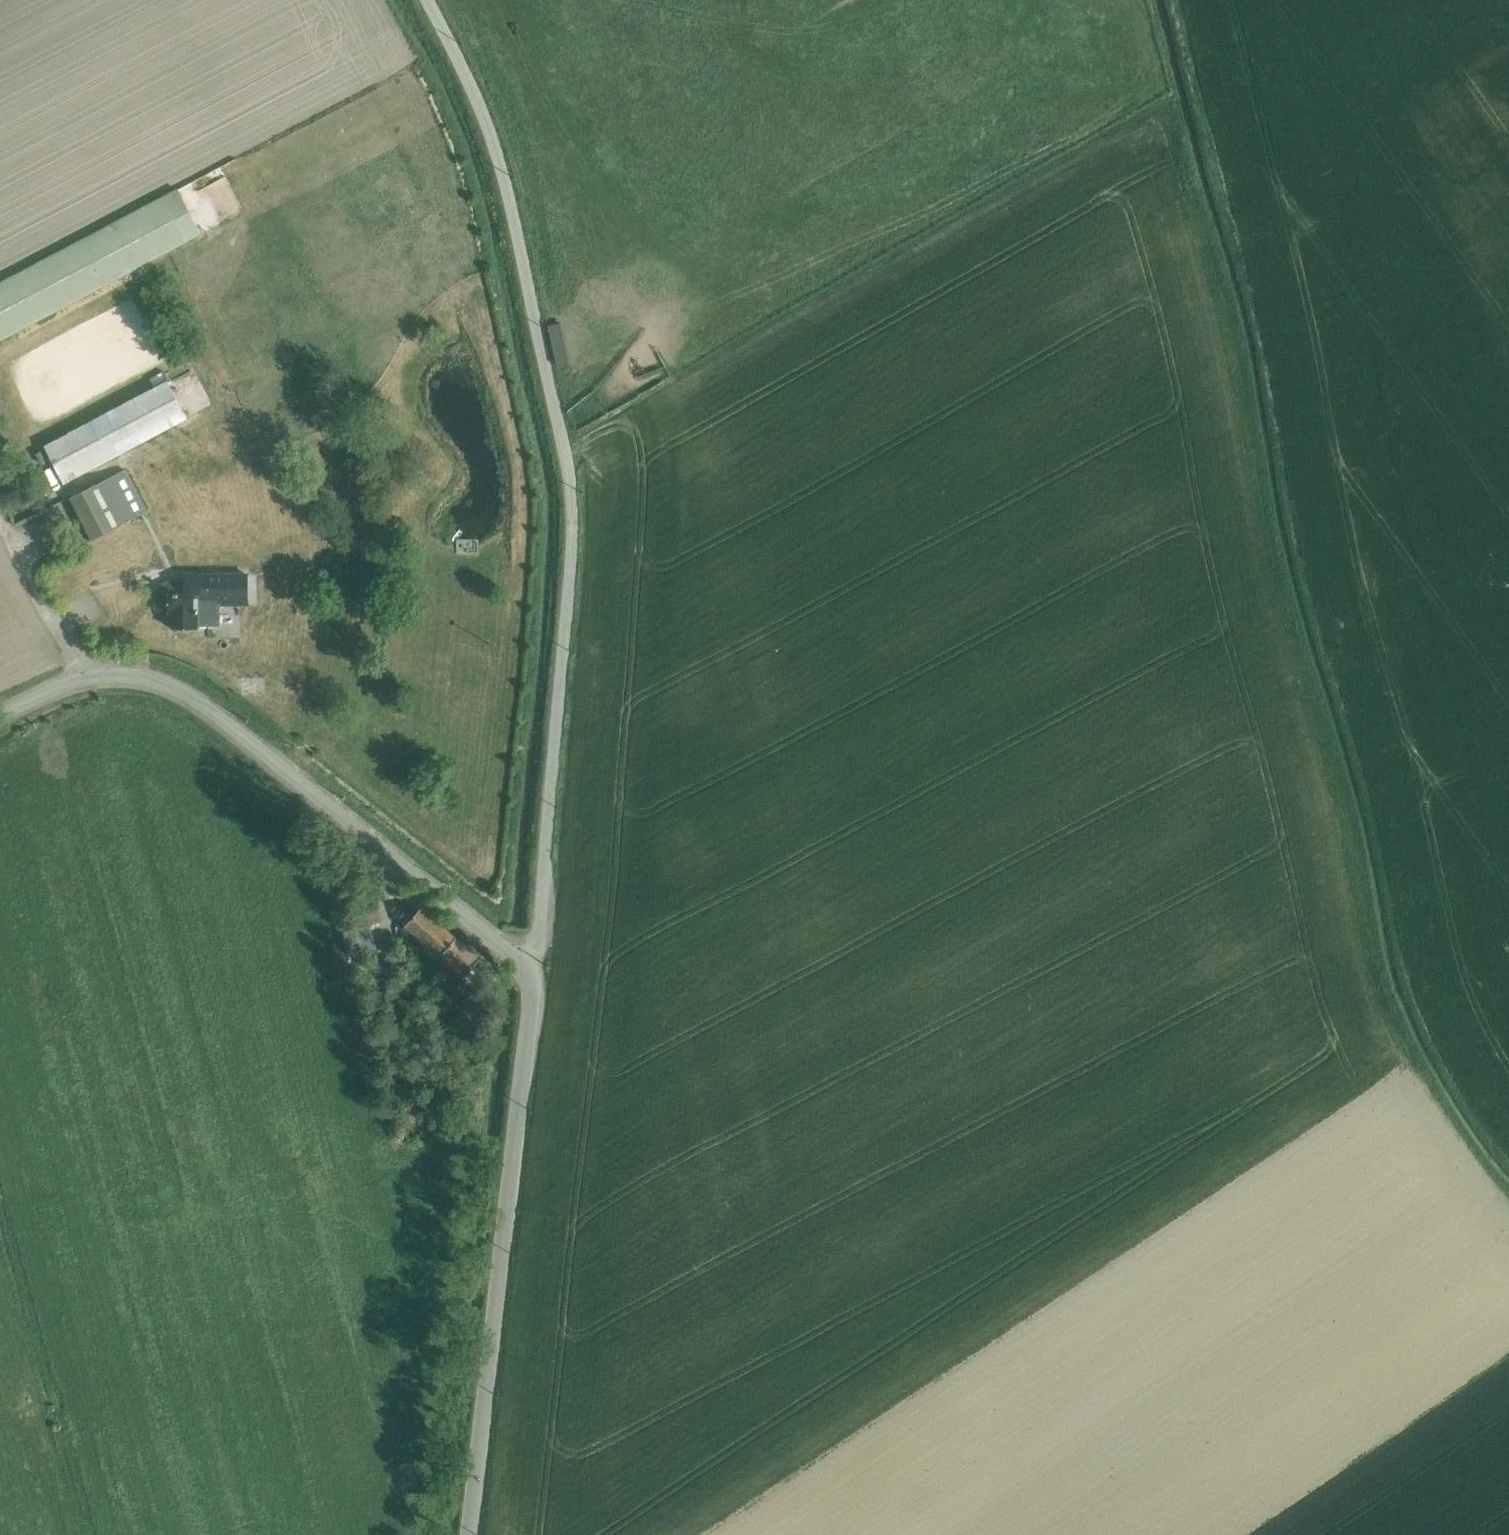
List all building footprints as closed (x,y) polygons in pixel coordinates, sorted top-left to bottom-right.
[(275,142),(260,146),(263,159),(278,155),(275,142)] [(219,188),(250,172),(244,162),(214,177),(219,188)] [(190,238),(167,196),(0,285),(0,339),(190,238)] [(145,373),(43,425),(69,475),(171,424),(145,373)] [(120,479),(80,499),(96,529),(135,509),(120,479)] [(237,576),(170,572),(167,620),(197,622),(198,589),(236,591),(237,576)] [(475,954),(422,906),(405,926),(465,977),(474,967),(475,954)] [(429,966),(409,971),(417,999),(436,994),(429,966)]
